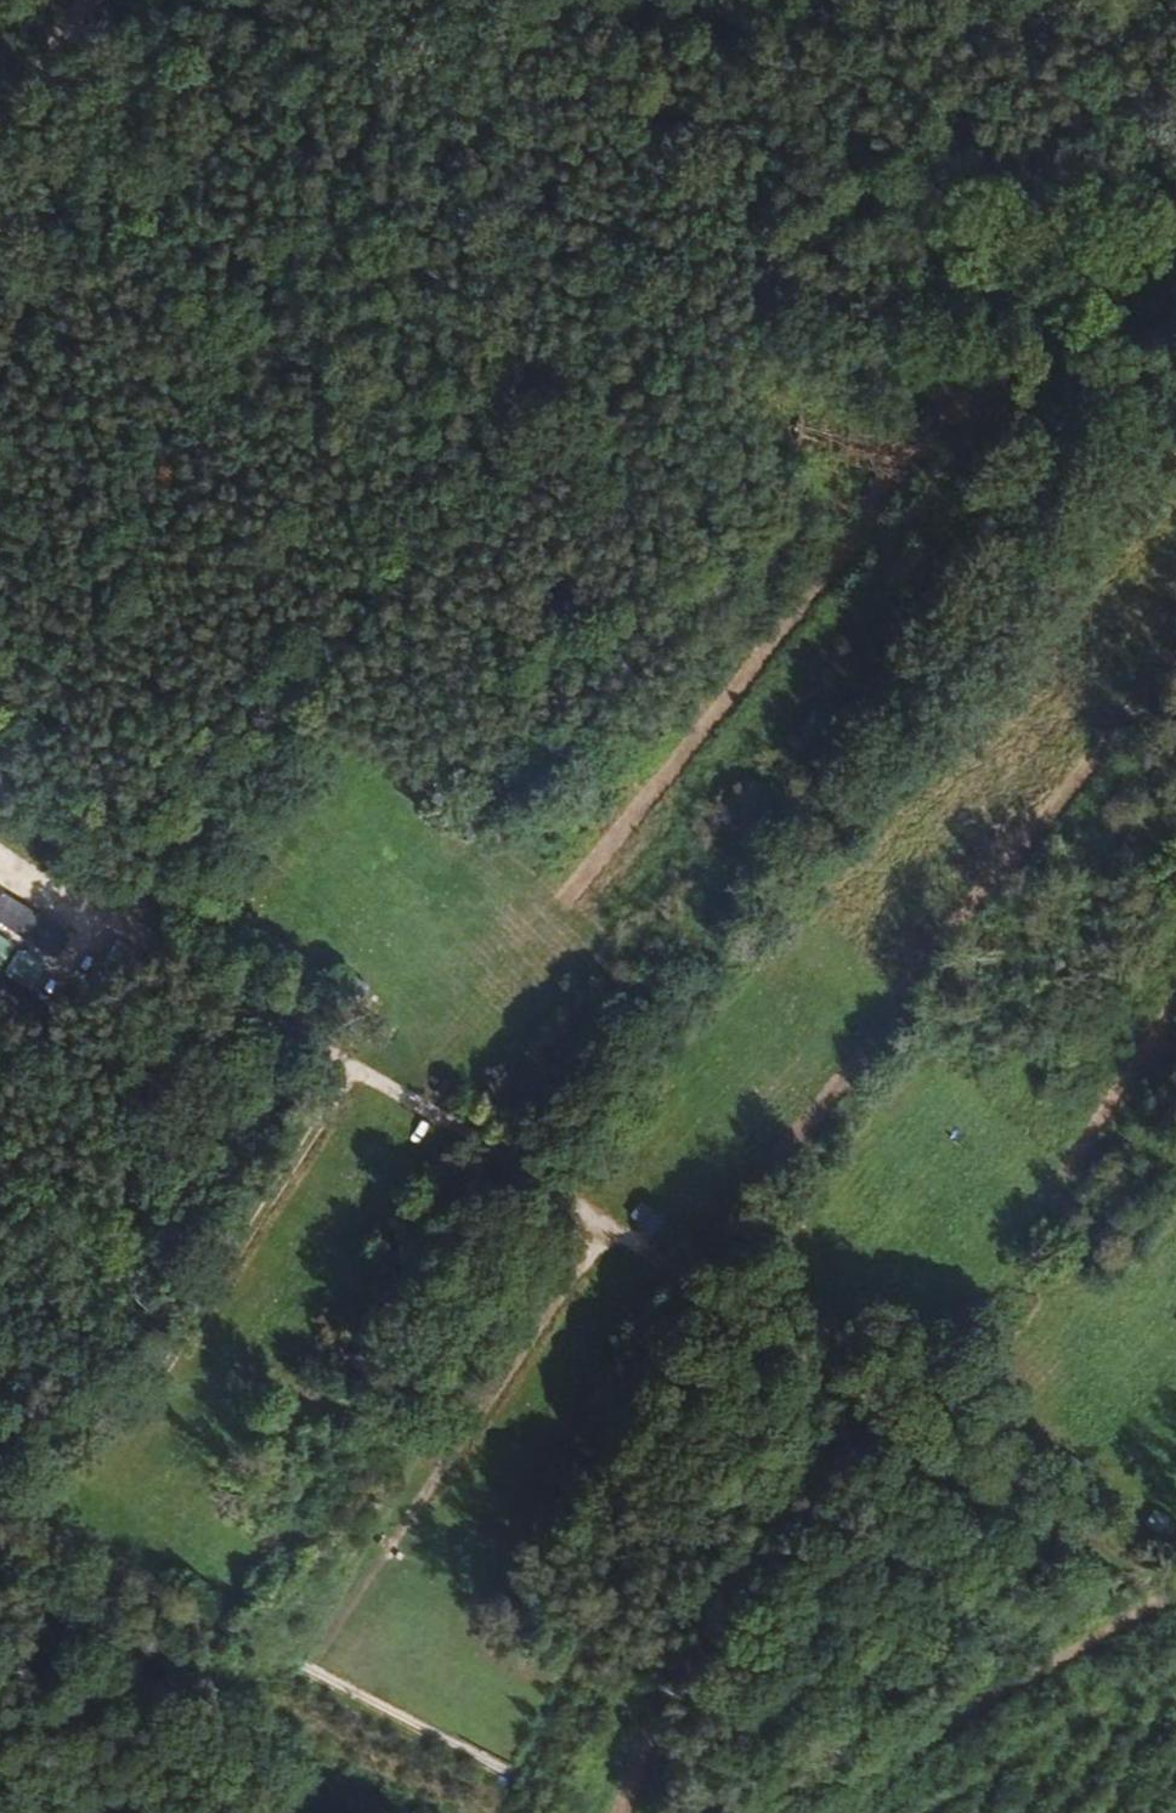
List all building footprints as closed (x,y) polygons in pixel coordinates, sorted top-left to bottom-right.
[(5,893),(0,901),(0,922),(49,952),(63,929),(5,893)] [(26,948),(8,977),(32,993),(50,964),(26,948)]
